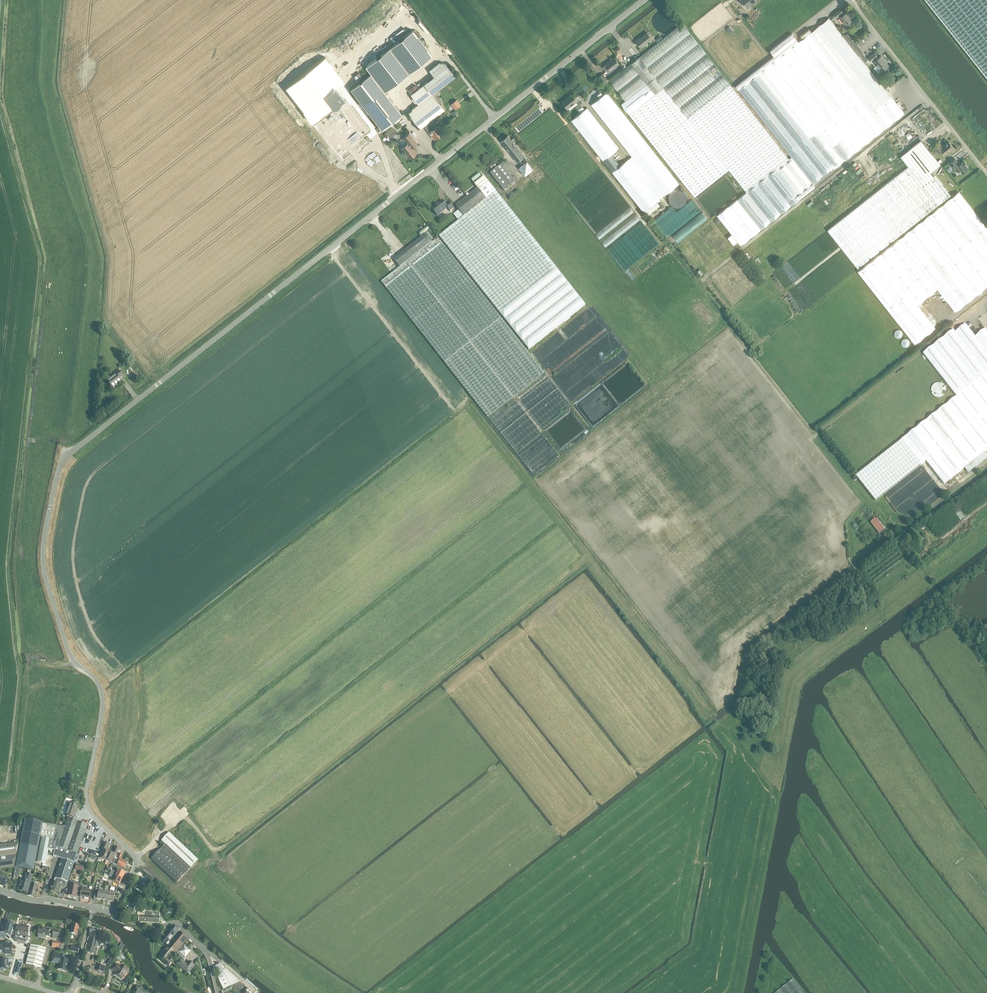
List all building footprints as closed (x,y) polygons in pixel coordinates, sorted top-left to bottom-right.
[(986,77),(986,0),(927,0),(986,77)] [(843,11),(841,8),(834,14),(836,17),(840,14),(841,16),(840,17),(847,27),(854,21),(847,11),(844,14),(843,12),(843,11)] [(675,21),(675,20),(675,18),(675,16),(673,14),(672,12),(670,11),(668,10),(666,9),(664,9),(661,9),(659,10),(657,11),(655,13),(654,14),(653,16),(652,18),(652,21),(652,22),(653,25),(654,27),(656,29),(657,30),(660,31),(662,32),(664,32),(666,32),(668,31),(670,30),(672,29),(674,27),(674,25),(675,23),(675,21)] [(904,113),(891,96),(864,61),(868,58),(862,51),(863,51),(856,41),(854,43),(847,33),(844,36),(833,22),(837,18),(836,17),(834,14),(799,41),(792,33),(771,50),(775,55),(771,58),(736,86),(792,156),(789,158),(747,191),(717,215),(718,215),(732,234),(738,241),(741,245),(742,244),(816,186),(813,183),(833,167),(834,168),(904,113)] [(729,169),(747,191),(789,158),(730,83),(722,73),(682,23),(640,56),(610,80),(626,100),(622,103),(630,114),(695,196),(729,169)] [(652,38),(647,32),(640,38),(636,40),(642,47),(646,44),(646,43),(652,38)] [(371,75),(384,92),(409,73),(389,48),(365,67),(372,75),(371,75)] [(877,55),(875,52),(868,58),(871,61),(874,58),(876,60),(874,61),(882,70),(889,65),(881,55),(878,57),(877,56),(877,55)] [(615,57),(606,64),(607,64),(604,66),(608,72),(611,70),(620,63),(615,57)] [(456,76),(447,65),(447,66),(445,63),(439,62),(429,70),(434,76),(424,84),(431,94),(456,76)] [(604,73),(599,77),(605,84),(609,80),(604,73)] [(382,130),(402,115),(384,92),(371,75),(351,91),(382,130)] [(422,85),(409,95),(417,104),(429,94),(422,85)] [(621,165),(611,153),(619,147),(587,107),(571,120),(644,211),(679,183),(607,92),(591,104),(632,156),(621,165)] [(578,103),(576,101),(578,100),(572,93),(563,101),(568,107),(574,103),(575,105),(578,110),(583,106),(579,102),(578,103)] [(443,110),(431,94),(406,114),(419,129),(423,126),(443,110)] [(461,105),(457,99),(451,104),(455,109),(461,105)] [(434,118),(423,126),(434,139),(444,132),(434,118)] [(403,152),(403,153),(405,155),(406,156),(407,155),(410,158),(417,153),(411,146),(415,142),(409,134),(403,138),(407,143),(401,148),(404,151),(403,152)] [(517,161),(519,159),(522,162),(527,158),(514,142),(516,140),(514,137),(512,139),(508,135),(501,141),(517,161)] [(901,156),(908,166),(923,185),(934,177),(930,172),(940,164),(921,140),(901,156)] [(942,146),(940,143),(935,147),(939,152),(941,150),(945,154),(954,147),(949,141),(942,146)] [(966,163),(965,161),(964,162),(963,161),(960,164),(956,158),(950,162),(957,171),(960,169),(962,173),(968,168),(965,164),(966,163)] [(527,161),(519,168),(525,176),(534,170),(527,161)] [(491,173),(504,190),(515,182),(502,165),(491,173)] [(938,204),(923,185),(908,166),(828,230),(858,268),(938,204)] [(586,304),(490,184),(484,176),(474,184),(478,188),(456,206),(459,210),(454,214),(459,221),(439,236),(529,349),(586,304)] [(685,200),(686,199),(685,197),(685,196),(684,194),(683,193),(682,192),(681,192),(679,191),(678,191),(676,191),(675,192),(673,192),(672,193),(671,194),(671,196),(670,197),(670,199),(670,200),(671,202),(671,203),(672,204),(673,205),(675,206),(676,206),(678,207),(679,206),(681,206),(682,205),(683,204),(684,203),(685,202),(685,200)] [(858,271),(915,343),(925,335),(935,327),(917,304),(937,288),(955,311),(965,303),(976,295),(986,286),(986,227),(959,191),(918,223),(908,231),(868,262),(858,271)] [(442,201),(432,208),(438,216),(448,208),(450,211),(454,208),(450,203),(446,206),(442,201)] [(401,268),(432,243),(426,234),(394,259),(401,268)] [(732,234),(728,238),(733,245),(738,241),(732,234)] [(438,238),(433,242),(432,243),(401,268),(382,282),(489,418),(545,373),(438,238)] [(986,328),(976,336),(966,324),(956,331),(954,329),(923,353),(957,396),(986,372),(986,330),(986,328)] [(894,333),(894,334),(894,335),(895,336),(895,337),(896,337),(897,337),(897,338),(898,338),(899,338),(900,338),(900,337),(901,337),(902,337),(902,336),(902,335),(903,335),(903,334),(903,333),(903,332),(902,332),(902,331),(902,330),(901,330),(900,330),(900,329),(899,329),(898,329),(897,329),(897,330),(896,330),(895,330),(895,331),(894,332),(894,333)] [(901,342),(901,343),(901,344),(902,345),(903,346),(904,346),(904,347),(905,347),(906,347),(907,346),(908,346),(908,345),(909,345),(909,344),(910,343),(910,342),(909,341),(909,340),(908,339),(907,339),(907,338),(906,338),(905,338),(904,338),(903,339),(902,339),(902,340),(901,341),(901,342)] [(119,379),(123,376),(119,370),(114,374),(116,375),(107,382),(112,388),(121,382),(119,379)] [(986,450),(986,372),(957,396),(855,475),(875,500),(926,461),(944,484),(986,450)] [(550,455),(549,451),(549,449),(547,446),(545,444),(543,442),(541,441),(538,440),(536,440),(533,440),(530,441),(527,442),(525,444),(523,446),(522,449),(521,451),(520,455),(521,457),(522,460),(523,463),(525,465),(527,467),(530,468),(532,469),(535,469),(538,469),(541,468),(543,467),(545,465),(547,463),(549,460),(549,457),(550,455)] [(959,509),(954,512),(960,520),(964,517),(959,509)] [(908,519),(908,518),(908,516),(907,515),(906,514),(904,512),(903,512),(901,511),(900,511),(899,511),(897,512),(896,512),(895,513),(894,514),(893,516),(892,517),(892,519),(892,521),(892,522),(893,524),(894,525),(895,526),(896,527),(898,527),(899,528),(901,527),(903,527),(905,526),(906,525),(907,524),(907,523),(908,521),(908,519)] [(885,530),(878,523),(875,519),(870,522),(880,534),(885,530)] [(73,805),(74,803),(69,801),(67,807),(69,807),(65,816),(70,817),(70,816),(73,817),(77,807),(73,805)] [(65,828),(56,826),(53,840),(42,837),(37,862),(46,864),(48,849),(55,850),(53,856),(62,859),(55,878),(56,878),(67,882),(87,825),(68,819),(65,828)] [(53,840),(56,826),(25,820),(16,868),(28,870),(27,874),(30,875),(31,871),(34,871),(40,837),(42,837),(53,840)] [(169,833),(161,840),(165,844),(152,859),(177,883),(191,868),(198,860),(169,833)] [(100,858),(106,861),(109,852),(107,851),(106,851),(108,844),(105,842),(102,850),(103,850),(100,858)] [(0,845),(0,870),(14,868),(19,843),(0,845)] [(112,852),(109,852),(106,861),(112,863),(115,855),(116,856),(119,848),(116,847),(113,854),(112,854),(112,852)] [(120,860),(115,858),(112,863),(118,866),(124,868),(127,862),(120,860)] [(117,873),(112,870),(110,873),(122,879),(125,873),(118,870),(117,873)] [(119,884),(122,879),(110,873),(109,876),(114,878),(113,881),(119,884)] [(25,881),(22,880),(18,890),(27,893),(32,875),(27,874),(25,881)] [(66,887),(67,882),(56,878),(55,882),(54,882),(50,891),(58,894),(61,885),(66,887)] [(28,895),(34,897),(38,883),(34,882),(34,884),(32,883),(28,895)] [(68,895),(76,897),(79,884),(78,883),(78,882),(74,882),(71,882),(68,895)] [(80,897),(89,898),(90,890),(87,890),(88,888),(82,887),(80,897)] [(96,889),(95,895),(98,896),(97,899),(102,900),(104,890),(99,889),(98,890),(96,889)] [(124,914),(133,917),(137,904),(135,903),(133,908),(132,908),(131,909),(129,908),(128,911),(125,910),(124,914)] [(164,913),(169,916),(173,909),(169,906),(164,913)] [(139,915),(138,922),(144,922),(149,922),(154,922),(159,923),(159,921),(162,921),(162,918),(160,918),(160,913),(156,913),(156,917),(154,917),(152,916),(152,913),(149,913),(144,913),(139,913),(137,912),(137,914),(139,915)] [(5,921),(2,933),(9,935),(9,932),(11,932),(14,924),(5,921)] [(79,926),(72,924),(70,933),(72,934),(71,935),(75,936),(75,937),(78,938),(79,935),(77,935),(79,926)] [(27,937),(28,926),(17,925),(16,937),(23,939),(23,937),(27,937)] [(161,940),(166,945),(178,930),(173,926),(161,940)] [(42,935),(49,936),(50,929),(49,929),(49,928),(46,927),(46,928),(38,927),(38,935),(38,937),(41,938),(42,935)] [(91,928),(89,937),(90,937),(86,951),(95,953),(101,931),(91,928)] [(59,931),(53,930),(52,938),(61,939),(62,933),(59,932),(59,931)] [(165,951),(166,951),(160,959),(169,967),(172,963),(170,962),(177,954),(184,960),(191,951),(183,945),(187,939),(179,933),(165,951)] [(70,950),(79,952),(80,947),(71,945),(72,943),(69,942),(67,949),(70,950)] [(1,943),(0,950),(5,950),(5,954),(8,954),(9,951),(12,951),(12,944),(1,943)] [(46,949),(31,945),(26,964),(40,968),(46,949)] [(51,960),(51,963),(58,964),(57,969),(67,972),(70,960),(63,958),(64,955),(56,953),(56,954),(54,953),(53,953),(53,954),(52,957),(51,960)] [(110,964),(113,958),(108,955),(105,961),(110,964)] [(6,970),(6,966),(8,966),(8,962),(6,962),(6,959),(0,959),(0,970),(6,970)] [(180,959),(176,964),(188,973),(194,965),(190,961),(187,964),(180,959)] [(21,968),(23,962),(18,961),(14,975),(18,976),(20,968),(21,968)] [(98,963),(96,971),(102,972),(104,973),(105,970),(106,965),(98,963)] [(126,972),(128,970),(121,965),(120,967),(115,963),(111,969),(115,972),(116,971),(117,972),(116,974),(122,978),(124,975),(125,975),(126,973),(126,972)] [(239,981),(220,964),(213,967),(223,989),(239,981)] [(88,976),(93,975),(95,970),(91,966),(85,967),(83,972),(88,976)] [(787,984),(775,992),(805,992),(793,979),(787,984)]
